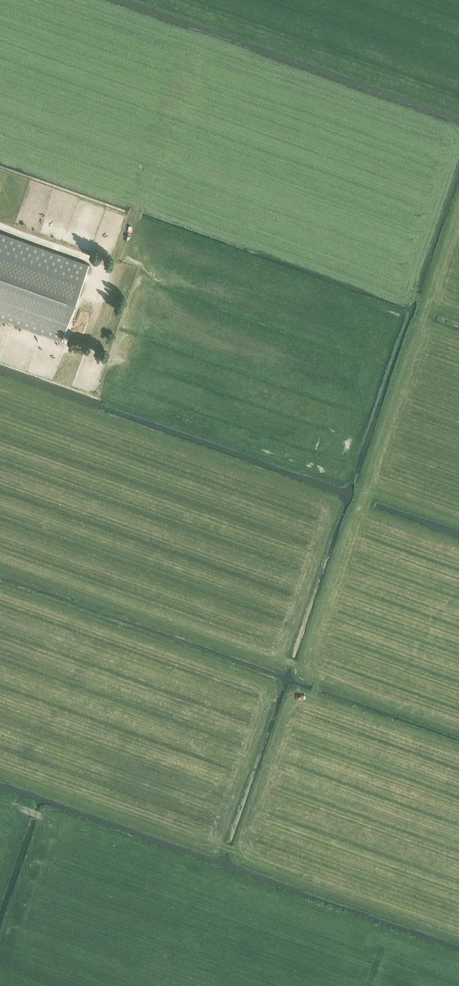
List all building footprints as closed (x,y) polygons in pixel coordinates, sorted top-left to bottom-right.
[(62,340),(89,265),(0,233),(0,317),(62,340)]
